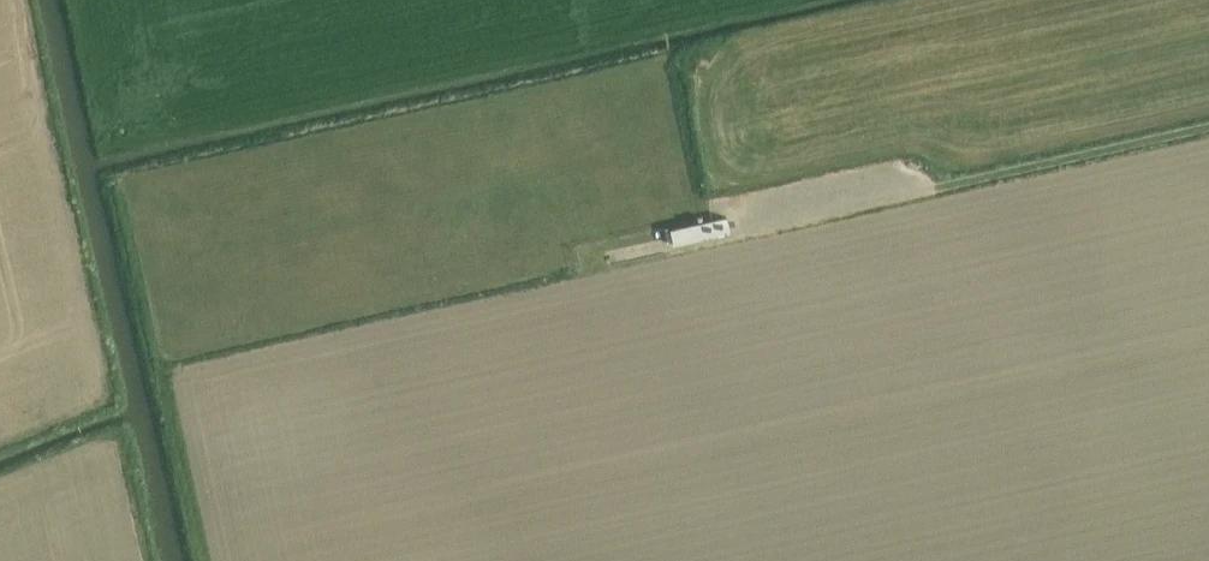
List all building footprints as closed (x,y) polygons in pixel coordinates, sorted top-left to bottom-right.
[(717,236),(716,221),(666,226),(667,241),(717,236)]
